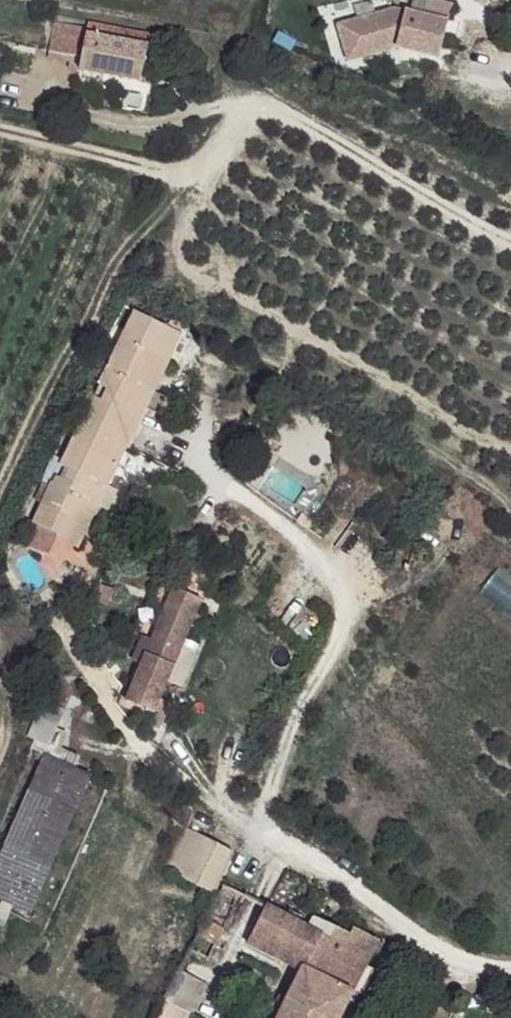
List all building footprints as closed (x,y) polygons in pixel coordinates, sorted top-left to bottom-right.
[(403,13),(345,28),(355,64),(403,52),(445,64),(455,28),(403,13)] [(48,46),(73,52),(79,24),(54,19),(48,46)] [(89,21),(88,26),(147,38),(148,34),(89,21)] [(137,81),(147,38),(88,26),(79,24),(73,52),(78,54),(75,71),(137,81)] [(179,330),(132,310),(19,563),(62,585),(179,330)] [(202,599),(172,586),(140,662),(125,699),(155,710),(202,599)] [(140,662),(150,638),(143,635),(133,659),(140,662)] [(66,714),(44,703),(28,738),(36,743),(51,749),(66,714)] [(51,749),(36,743),(34,752),(46,757),(51,749)] [(46,757),(0,861),(0,900),(1,901),(17,907),(34,912),(91,776),(46,757)] [(233,851),(184,824),(162,868),(210,893),(220,879),(233,851)] [(164,998),(186,1010),(247,895),(220,879),(210,893),(217,896),(164,998)] [(1,901),(0,904),(0,922),(8,926),(17,907),(1,901)] [(247,942),(302,974),(329,924),(315,917),(309,927),(264,905),(247,942)] [(302,974),(351,996),(380,941),(352,926),(347,933),(329,924),(302,974)] [(347,1004),(351,996),(302,974),(280,1017),(339,1017),(347,1004)] [(186,1010),(164,998),(153,1017),(182,1017),(186,1010)]
